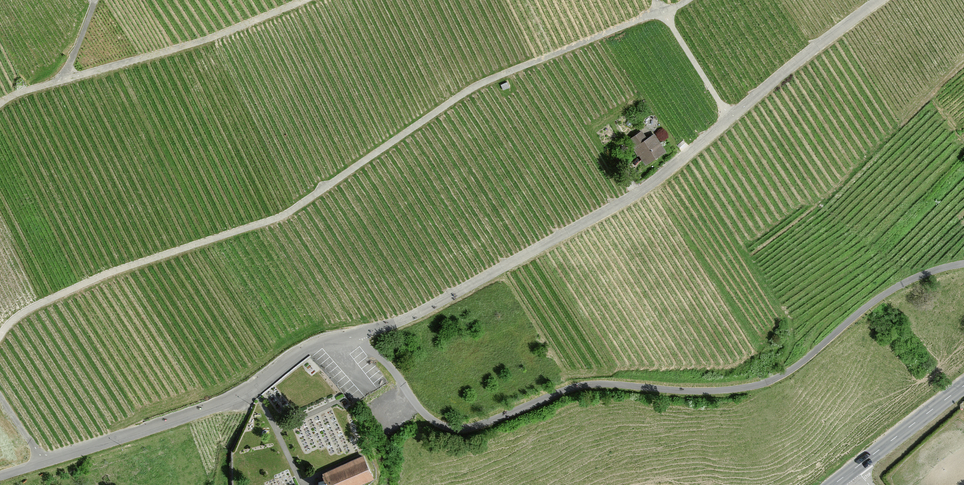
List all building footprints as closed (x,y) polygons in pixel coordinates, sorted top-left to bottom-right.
[(646,140),(642,133),(629,141),(643,166),(665,153),(654,136),(646,140)] [(362,452),(321,471),(326,480),(319,484),(349,484),(372,474),(362,452)]
